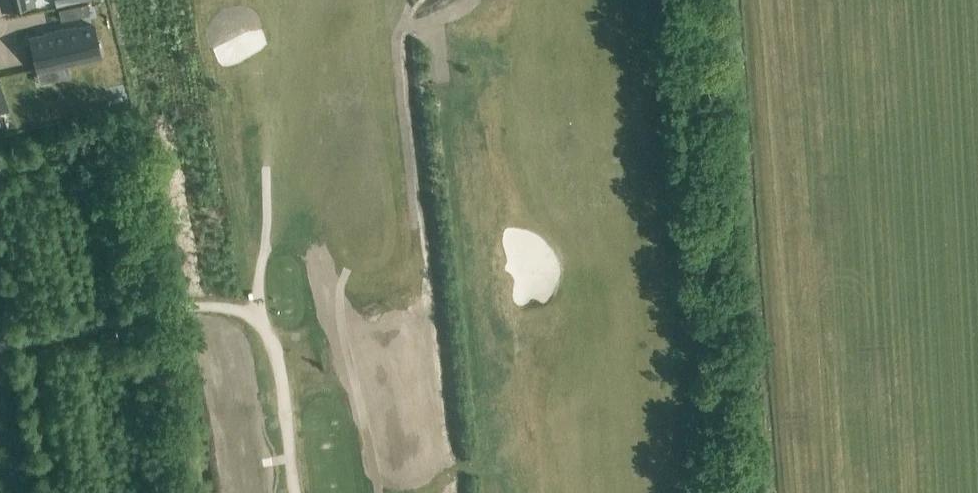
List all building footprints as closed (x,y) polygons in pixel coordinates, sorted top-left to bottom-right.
[(4,9),(35,2),(34,0),(2,0),(4,9)] [(87,2),(68,7),(70,18),(90,13),(87,2)] [(95,24),(29,39),(36,68),(101,53),(95,24)] [(10,110),(0,81),(0,113),(10,110)]
